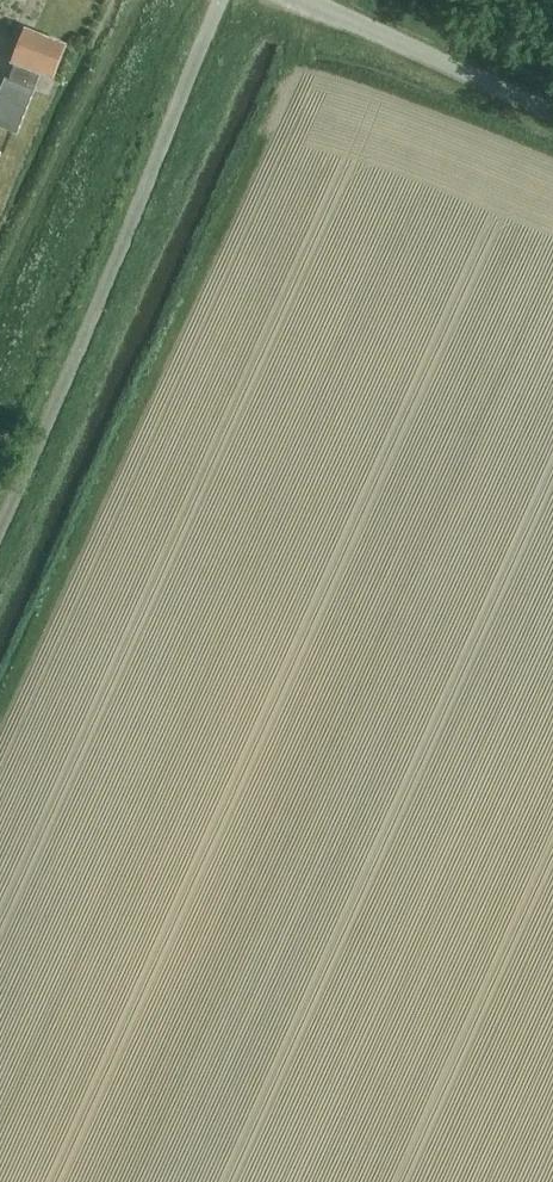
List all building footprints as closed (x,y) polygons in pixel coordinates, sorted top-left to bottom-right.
[(67,46),(25,30),(11,63),(20,66),(13,82),(5,78),(0,91),(0,128),(17,135),(41,74),(54,79),(67,46)]
